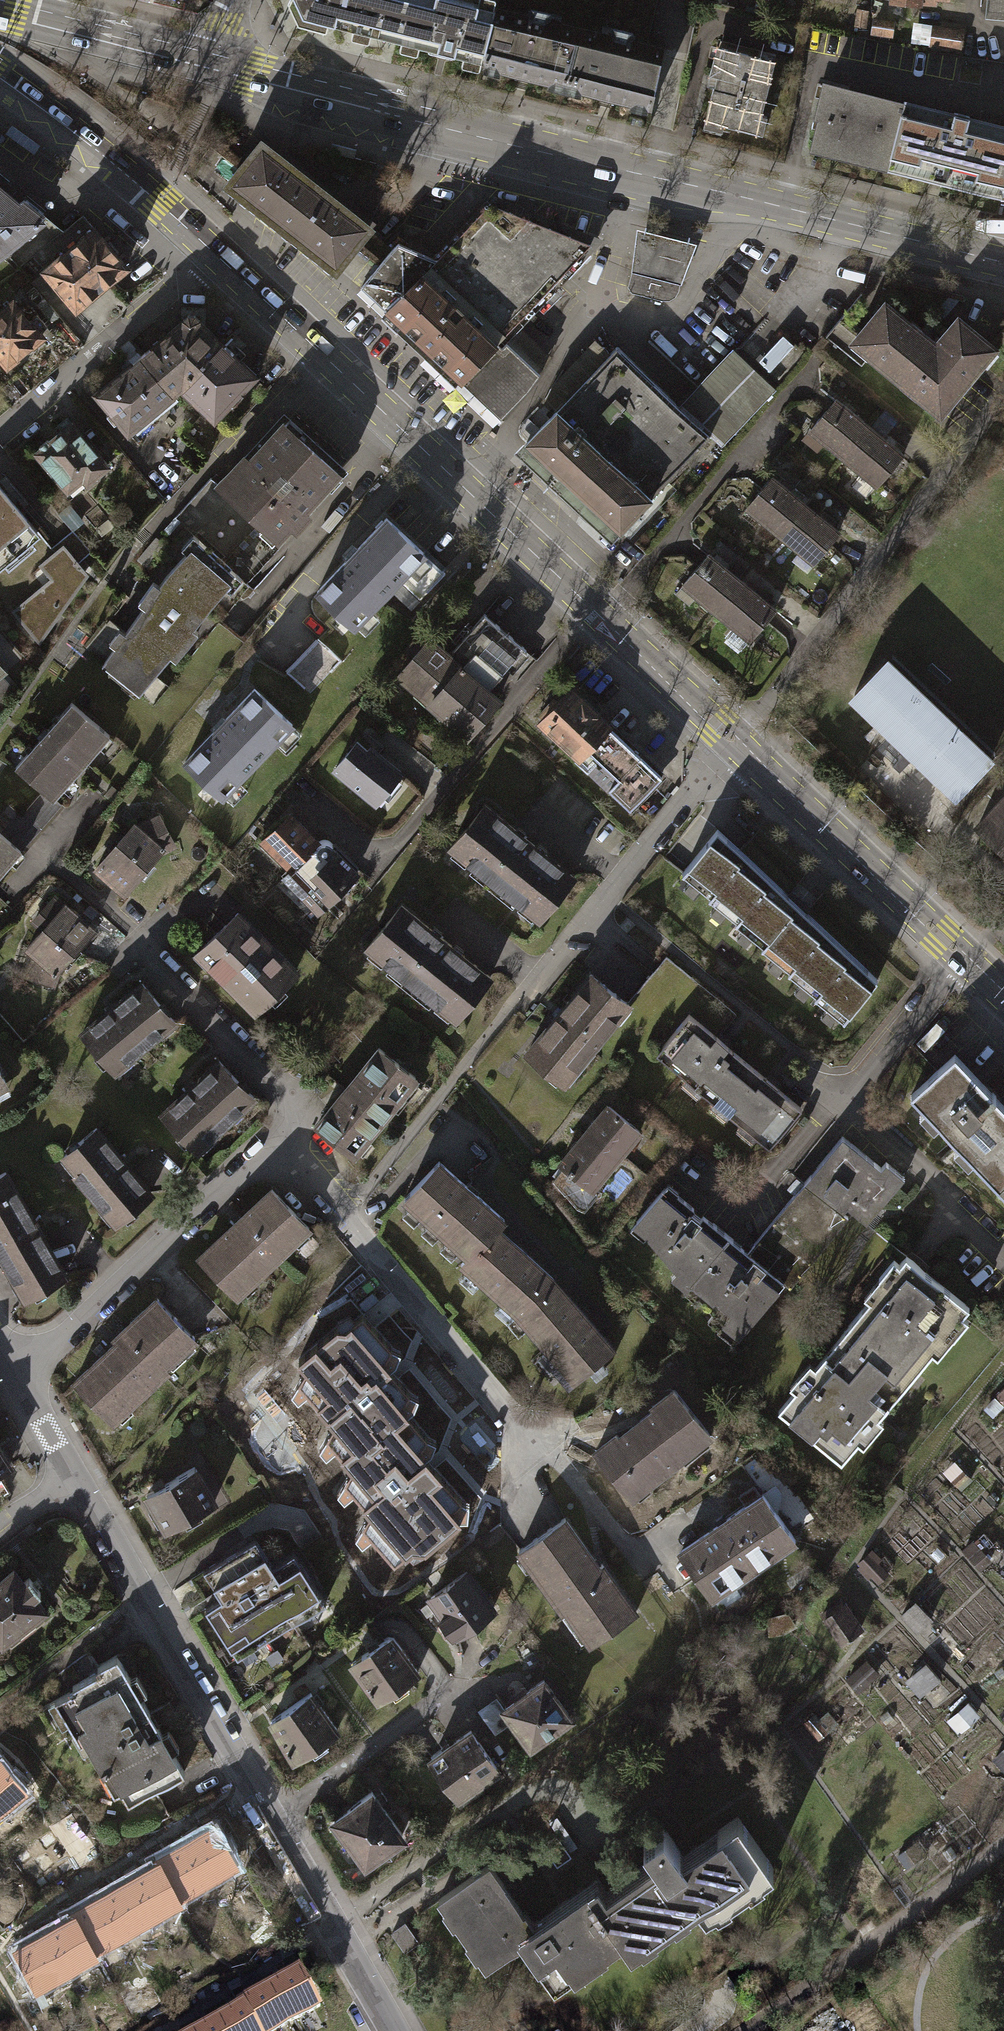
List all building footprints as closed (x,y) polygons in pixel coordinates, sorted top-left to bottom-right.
[(392,41),(398,17),(392,16),(396,0),(294,0),(305,21),(392,41)] [(392,16),(398,17),(392,41),(481,63),(493,7),(495,1),(489,0),(479,0),(478,5),(457,0),(396,0),(392,16)] [(753,12),(762,14),(765,0),(756,0),(753,12)] [(987,16),(1003,17),(1003,0),(988,0),(987,16)] [(528,14),(493,7),(481,63),(484,63),(482,72),(493,74),(495,67),(555,80),(553,90),(564,92),(578,27),(550,21),(552,13),(529,8),(528,14)] [(866,12),(856,10),(854,26),(864,27),(866,12)] [(891,22),(875,20),(874,33),(890,35),(891,22)] [(609,34),(578,27),(564,92),(573,94),(575,88),(636,101),(634,110),(644,112),(646,105),(651,106),(664,47),(630,39),(632,32),(611,27),(609,34)] [(959,32),(933,28),(931,43),(957,47),(959,32)] [(715,76),(705,120),(755,132),(772,60),(721,48),(719,58),(713,57),(709,75),(715,76)] [(888,166),(903,104),(824,84),(817,115),(821,116),(813,147),(888,166)] [(888,166),(907,171),(909,164),(982,182),(981,188),(1001,193),(1003,182),(1003,126),(968,118),(968,116),(952,112),(952,114),(904,102),(903,104),(888,166)] [(257,142),(224,184),(331,268),(364,226),(257,142)] [(14,267),(29,256),(59,231),(0,182),(0,250),(14,267)] [(430,253),(426,258),(501,335),(514,323),(559,272),(568,276),(588,254),(582,246),(589,240),(551,228),(488,202),(430,253)] [(79,215),(59,231),(29,256),(40,270),(26,281),(44,303),(58,291),(72,307),(121,267),(79,215)] [(636,229),(631,266),(682,278),(695,241),(636,229)] [(356,286),(378,305),(426,258),(430,253),(393,237),(356,286)] [(460,380),(501,335),(426,258),(378,305),(460,380)] [(678,290),(682,278),(631,266),(626,286),(630,292),(662,298),(672,298),(678,290)] [(841,319),(826,337),(860,366),(869,355),(940,413),(994,348),(959,319),(937,344),(885,301),(858,333),(841,319)] [(0,313),(0,358),(6,365),(40,336),(38,333),(46,327),(36,315),(29,321),(12,302),(0,313)] [(171,393),(177,388),(219,343),(192,318),(183,317),(138,354),(171,393)] [(514,323),(501,335),(538,370),(548,354),(514,323)] [(498,416),(538,370),(501,335),(460,380),(498,416)] [(782,336),(758,360),(768,370),(792,346),(782,336)] [(545,399),(556,408),(609,352),(594,337),(579,353),(556,379),(545,399)] [(252,374),(219,343),(177,388),(210,419),(252,374)] [(609,352),(556,408),(651,498),(709,437),(677,407),(614,347),(609,352)] [(733,348),(677,407),(709,437),(722,450),(778,391),(733,348)] [(124,433),(171,393),(138,354),(91,394),(124,433)] [(811,429),(842,456),(868,427),(837,400),(811,429)] [(556,408),(524,441),(619,531),(651,498),(556,408)] [(38,450),(36,453),(66,489),(77,480),(81,485),(105,465),(70,420),(52,440),(45,440),(38,446),(38,450)] [(233,474),(219,489),(274,538),(287,523),(292,528),(304,514),(299,510),(332,472),(280,424),(245,461),(240,456),(228,469),(233,474)] [(902,455),(868,427),(842,456),(877,487),(902,455)] [(609,542),(619,531),(524,441),(514,452),(609,542)] [(746,507),(779,534),(803,504),(770,477),(746,507)] [(231,572),(238,578),(274,538),(219,489),(207,479),(171,519),(195,540),(231,572)] [(37,530),(0,487),(0,561),(37,530)] [(837,531),(803,504),(779,534),(812,561),(837,531)] [(350,625),(395,578),(419,553),(383,519),(314,592),(350,625)] [(49,547),(54,553),(62,546),(76,564),(89,553),(71,530),(49,547)] [(143,606),(102,662),(138,692),(181,643),(184,647),(197,633),(190,625),(231,572),(195,540),(159,582),(153,579),(138,600),(143,606)] [(84,570),(76,564),(62,546),(54,553),(40,564),(51,578),(68,589),(84,570)] [(682,583),(713,610),(740,580),(708,552),(682,583)] [(440,572),(419,553),(395,578),(416,598),(440,572)] [(34,636),(68,589),(51,578),(12,610),(34,636)] [(774,609),(740,580),(713,610),(748,640),(774,609)] [(484,612),(446,654),(460,666),(485,688),(523,646),(484,612)] [(397,673),(429,701),(460,666),(446,654),(428,638),(397,673)] [(313,639),(292,662),(315,683),(336,661),(313,639)] [(884,661),(853,693),(959,793),(989,761),(884,661)] [(306,694),(315,683),(292,662),(283,672),(306,694)] [(485,688),(460,666),(429,701),(467,734),(498,700),(485,688)] [(537,715),(578,755),(608,724),(571,688),(558,702),(554,698),(537,715)] [(211,731),(182,761),(219,796),(287,724),(250,689),(221,720),(220,719),(210,730),(211,731)] [(72,702),(17,766),(43,788),(55,798),(110,734),(72,702)] [(661,777),(608,724),(578,755),(575,758),(589,772),(591,770),(630,808),(661,777)] [(355,741),(333,768),(376,802),(402,769),(370,744),(366,749),(355,741)] [(0,829),(0,833),(20,850),(22,851),(61,804),(55,798),(43,788),(20,815),(16,811),(0,829)] [(979,824),(1003,848),(1003,797),(979,824)] [(483,805),(449,848),(538,918),(572,876),(483,805)] [(263,841),(289,867),(316,840),(290,814),(263,841)] [(133,823),(96,866),(126,891),(160,850),(173,844),(164,823),(144,832),(133,823)] [(810,996),(840,1021),(873,979),(714,829),(677,872),(706,896),(704,898),(732,920),(730,921),(759,945),(757,947),(786,970),(784,972),(812,995),(810,996)] [(20,850),(0,833),(0,873),(20,850)] [(327,839),(316,840),(289,867),(280,876),(317,913),(359,871),(327,839)] [(43,929),(27,948),(36,956),(29,978),(51,985),(55,972),(73,950),(76,952),(95,930),(64,904),(62,906),(51,897),(32,919),(43,929)] [(399,905),(365,949),(454,1019),(488,975),(399,905)] [(237,912),(197,952),(255,1009),(295,969),(237,912)] [(590,973),(524,1053),(561,1084),(627,1003),(590,973)] [(141,983),(83,1032),(115,1069),(173,1020),(141,983)] [(688,1013),(660,1046),(686,1068),(680,1074),(767,1146),(800,1107),(688,1013)] [(377,1047),(316,1127),(353,1154),(414,1074),(377,1047)] [(909,1095),(1003,1194),(1003,1106),(953,1053),(909,1095)] [(218,1061),(162,1114),(198,1148),(253,1096),(218,1061)] [(606,1104),(583,1134),(615,1159),(638,1130),(606,1104)] [(97,1128),(65,1154),(80,1172),(77,1174),(115,1220),(150,1192),(97,1128)] [(591,1190),(615,1159),(583,1134),(560,1162),(565,1168),(557,1179),(573,1200),(586,1185),(591,1190)] [(838,1134),(745,1252),(781,1280),(792,1288),(849,1216),(841,1214),(846,1207),(864,1222),(906,1177),(885,1161),(878,1167),(838,1134)] [(404,1199),(467,1257),(497,1225),(503,1219),(471,1189),(440,1160),(404,1199)] [(0,1172),(0,1259),(22,1296),(61,1274),(36,1232),(39,1230),(32,1219),(29,1220),(1,1171),(0,1172)] [(269,1188),(197,1255),(235,1294),(306,1227),(269,1188)] [(673,1267),(689,1280),(727,1236),(702,1214),(699,1219),(688,1208),(691,1204),(676,1191),(672,1197),(661,1188),(636,1220),(649,1232),(649,1237),(673,1267)] [(461,1264),(515,1311),(552,1275),(497,1225),(467,1257),(461,1264)] [(745,1252),(727,1236),(689,1280),(700,1293),(699,1297),(712,1312),(722,1319),(718,1323),(737,1335),(781,1280),(745,1252)] [(883,1280),(776,1412),(840,1464),(947,1333),(954,1338),(968,1320),(961,1315),(968,1307),(905,1256),(899,1263),(892,1258),(878,1276),(883,1280)] [(612,1348),(552,1275),(515,1311),(558,1363),(553,1369),(567,1385),(612,1348)] [(113,1340),(70,1380),(109,1421),(163,1370),(160,1366),(191,1337),(153,1297),(111,1337),(113,1340)] [(391,1355),(361,1323),(345,1338),(337,1336),(299,1371),(304,1379),(299,1388),(333,1433),(327,1446),(344,1467),(406,1420),(402,1416),(410,1399),(385,1369),(391,1355)] [(613,1434),(594,1449),(632,1497),(708,1436),(671,1389),(651,1405),(653,1409),(616,1438),(613,1434)] [(344,1467),(354,1478),(348,1488),(372,1520),(365,1534),(397,1570),(411,1558),(425,1560),(461,1531),(461,1508),(418,1458),(424,1443),(406,1420),(344,1467)] [(193,1466),(146,1493),(166,1528),(214,1501),(193,1466)] [(762,1494),(680,1550),(712,1595),(793,1539),(762,1494)] [(565,1519),(520,1549),(560,1611),(565,1608),(590,1645),(635,1615),(600,1562),(595,1566),(565,1519)] [(219,1597),(203,1607),(235,1658),(325,1602),(293,1551),(271,1564),(254,1537),(202,1570),(219,1597)] [(12,1569),(0,1579),(0,1642),(43,1609),(33,1597),(40,1591),(28,1575),(22,1581),(12,1569)] [(443,1614),(439,1618),(450,1633),(454,1630),(458,1634),(492,1608),(464,1571),(430,1597),(443,1614)] [(919,1632),(934,1619),(918,1600),(903,1614),(919,1632)] [(844,1605),(824,1618),(840,1642),(860,1628),(844,1605)] [(387,1634),(347,1662),(373,1699),(413,1671),(387,1634)] [(148,1711),(116,1655),(95,1666),(98,1670),(70,1685),(72,1689),(53,1700),(72,1734),(78,1731),(102,1774),(108,1770),(127,1804),(182,1773),(155,1725),(148,1711)] [(923,1697),(943,1679),(928,1662),(908,1681),(923,1697)] [(543,1679),(503,1707),(529,1743),(568,1716),(543,1679)] [(333,1729),(306,1692),(266,1720),(289,1760),(333,1729)] [(168,1700),(148,1711),(155,1725),(175,1714),(168,1700)] [(964,1736),(985,1717),(970,1701),(949,1721),(964,1736)] [(469,1730),(429,1758),(456,1795),(496,1767),(469,1730)] [(23,1788),(0,1760),(0,1807),(23,1788)] [(333,1817),(332,1827),(345,1846),(352,1840),(366,1860),(402,1834),(370,1791),(333,1817)] [(484,1863),(433,1899),(481,1967),(519,1940),(549,1984),(569,1970),(565,1964),(596,1942),(601,1948),(618,1936),(626,1948),(693,1902),(702,1914),(769,1867),(733,1815),(714,1829),(718,1835),(671,1867),(664,1857),(675,1849),(659,1826),(639,1840),(655,1862),(597,1902),(588,1890),(531,1930),(484,1863)] [(214,1825),(184,1843),(204,1878),(235,1860),(214,1825)] [(556,1834),(542,1844),(556,1865),(571,1855),(556,1834)] [(176,1894),(204,1878),(184,1843),(156,1859),(157,1862),(176,1894)] [(157,1862),(129,1879),(149,1913),(177,1896),(176,1894),(157,1862)] [(129,1879),(100,1896),(120,1930),(149,1913),(129,1879)] [(91,1947),(120,1930),(100,1896),(71,1913),(73,1915),(91,1947)] [(73,1915),(44,1932),(65,1967),(93,1950),(91,1947),(73,1915)] [(394,1929),(404,1949),(418,1943),(408,1922),(394,1929)] [(36,1984),(65,1967),(44,1932),(16,1949),(36,1984)] [(298,1970),(268,1986),(288,2022),(318,2006),(298,1970)] [(288,2022),(268,1986),(238,2002),(241,2006),(254,2030),(272,2030),(288,2022)] [(216,2020),(222,2030),(254,2030),(241,2006),(216,2020)] [(196,2030),(222,2030),(216,2020),(196,2030)]
